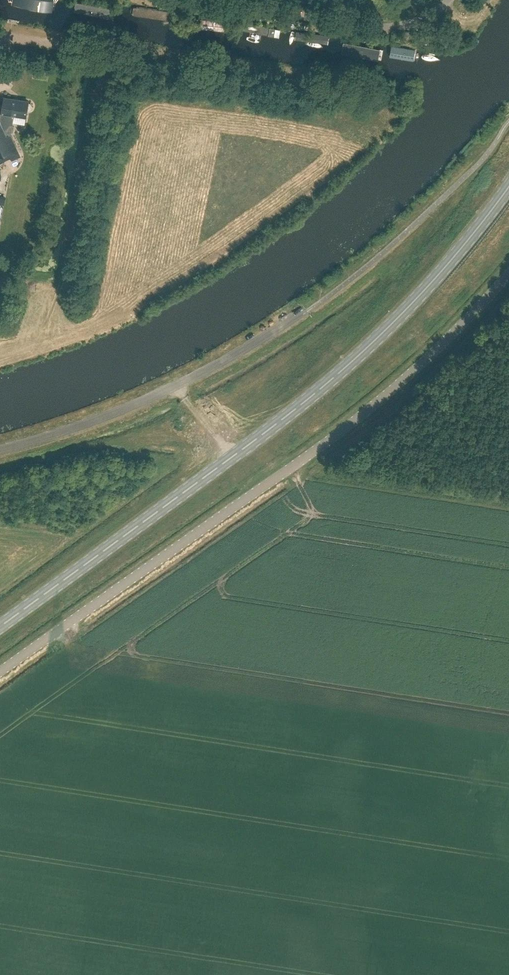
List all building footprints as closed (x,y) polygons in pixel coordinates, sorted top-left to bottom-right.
[(180,0),(130,0),(128,16),(177,24),(180,0)] [(231,33),(235,8),(195,2),(191,26),(231,33)] [(282,39),(285,16),(244,9),(240,32),(282,39)] [(287,39),(322,44),(325,22),(290,17),(287,39)] [(337,48),(385,55),(388,32),(341,25),(337,48)] [(430,28),(429,35),(443,38),(444,38),(445,34),(445,31),(430,28)] [(425,38),(393,33),(389,56),(421,60),(425,38)] [(29,101),(29,100),(4,97),(3,105),(0,105),(0,163),(16,155),(10,141),(14,114),(26,116),(27,110),(30,110),(32,108),(32,105),(31,103),(29,101)]
